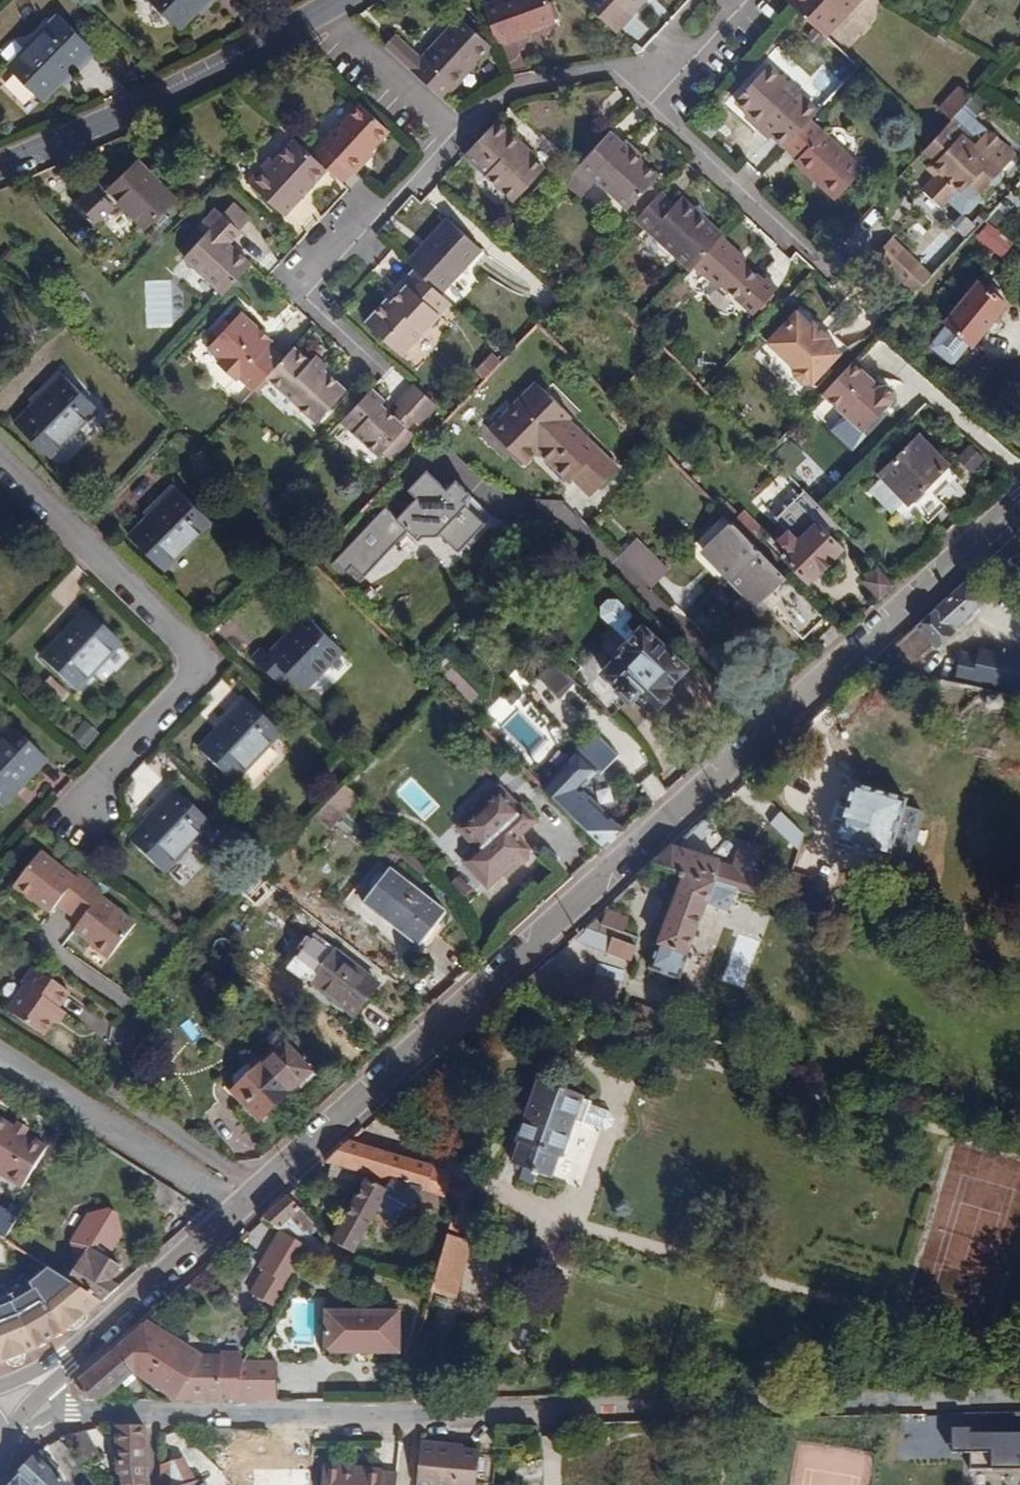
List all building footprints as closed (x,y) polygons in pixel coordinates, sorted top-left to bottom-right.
[(180,29),(200,9),(208,0),(151,0),(180,29)] [(213,1),(211,0),(208,0),(200,9),(203,12),(213,1)] [(484,4),(498,47),(528,36),(527,33),(556,23),(548,0),(496,0),(484,4)] [(582,1),(617,32),(634,15),(633,13),(645,0),(583,0),(582,1)] [(792,4),(826,36),(860,0),(788,0),(792,4)] [(42,100),(60,81),(70,72),(73,75),(97,50),(59,14),(8,67),(42,100)] [(412,70),(444,99),(493,46),(461,16),(422,59),(412,70)] [(396,34),(385,46),(412,70),(422,59),(396,34)] [(14,36),(2,52),(13,61),(25,44),(14,36)] [(774,135),(786,146),(810,120),(817,112),(768,65),(736,101),(749,112),(760,123),(763,121),(776,132),(774,135)] [(70,72),(60,81),(64,84),(73,75),(70,72)] [(964,106),(972,98),(960,87),(939,109),(951,120),(964,106)] [(354,171),(378,144),(391,130),(362,102),(313,153),(329,168),(343,182),(354,171)] [(964,106),(951,120),(935,136),(931,142),(945,154),(953,161),(950,164),(933,181),(952,198),(969,179),(973,183),(982,173),(992,183),(1001,172),(1007,173),(1012,166),(1012,161),(1019,151),(1019,139),(997,119),(983,136),(970,125),(976,117),(964,106)] [(760,123),(749,112),(746,116),(770,138),(774,135),(776,132),(763,121),(760,123)] [(520,142),(497,120),(464,155),(513,201),(544,168),(530,155),(526,159),(514,149),(520,142)] [(810,120),(786,146),(798,157),(822,179),(818,183),(836,200),(864,170),(810,120)] [(658,176),(610,132),(574,171),(591,187),(597,180),(629,208),(658,176)] [(313,153),(297,139),(276,162),(264,174),(260,169),(249,180),(285,214),(329,168),(313,153)] [(526,159),(530,155),(531,153),(520,142),(514,149),(526,159)] [(354,171),(357,173),(381,148),(378,144),(354,171)] [(953,161),(945,154),(943,158),(950,164),(953,161)] [(264,174),(276,162),(272,157),(260,169),(264,174)] [(796,162),(818,183),(822,179),(798,157),(796,162)] [(106,195),(97,187),(96,185),(82,200),(102,221),(120,201),(147,227),(176,199),(138,162),(111,190),(106,195)] [(984,192),(992,183),(982,173),(973,183),(984,192)] [(102,182),(97,187),(106,195),(111,190),(102,182)] [(721,237),(723,234),(682,196),(675,204),(662,191),(636,219),(691,270),(695,266),(721,237)] [(985,219),(993,226),(1010,208),(1002,201),(993,211),(985,219)] [(976,213),(985,219),(993,211),(986,204),(976,213)] [(225,216),(241,230),(250,218),(235,205),(225,216)] [(225,293),(252,263),(230,243),(241,230),(225,216),(216,207),(205,219),(213,226),(208,232),(185,257),(225,293)] [(157,221),(163,228),(172,220),(165,213),(157,221)] [(414,268),(441,292),(481,248),(447,218),(407,261),(414,268)] [(200,224),(208,232),(213,226),(205,219),(200,224)] [(173,247),(185,257),(208,232),(200,224),(196,221),(173,247)] [(747,260),(721,237),(695,266),(720,289),(722,286),(754,314),(777,288),(767,277),(763,280),(745,264),(747,260)] [(885,267),(913,296),(930,278),(901,250),(885,267)] [(406,350),(451,301),(441,292),(414,268),(402,282),(406,286),(391,302),(387,298),(365,323),(386,342),(392,336),(406,350)] [(946,322),(971,343),(972,344),(1006,303),(979,280),(945,322),(946,322)] [(239,377),(253,390),(267,374),(282,359),(267,345),(269,341),(260,333),(262,328),(242,311),(208,346),(221,360),(217,363),(234,380),(239,377)] [(812,326),(800,314),(772,345),(794,366),(793,371),(800,380),(808,384),(810,382),(812,384),(842,353),(829,341),(831,337),(816,322),(812,326)] [(971,343),(946,322),(929,343),(929,348),(949,364),(954,364),(971,343)] [(401,356),(406,350),(392,336),(386,342),(401,356)] [(310,361),(294,346),(282,359),(267,374),(317,421),(347,390),(326,368),(321,372),(310,361)] [(317,353),(310,361),(321,372),(326,368),(329,364),(317,353)] [(878,387),(852,362),(821,395),(862,432),(892,401),(892,393),(885,387),(878,387)] [(42,396),(35,403),(16,422),(51,455),(99,406),(62,370),(38,392),(42,396)] [(571,481),(574,478),(580,472),(597,488),(617,468),(569,420),(572,416),(537,382),(492,428),(516,451),(528,439),(539,449),(571,481)] [(419,423),(438,404),(415,383),(396,402),(401,407),(394,415),(382,403),(386,398),(373,387),(347,414),(359,426),(354,432),(379,455),(385,449),(394,457),(415,434),(409,427),(416,421),(419,423)] [(31,400),(35,403),(42,396),(38,392),(31,400)] [(341,420),(354,432),(359,426),(347,414),(341,420)] [(938,485),(954,470),(919,435),(880,474),(909,504),(925,488),(936,498),(943,491),(938,485)] [(768,452),(782,467),(798,452),(782,437),(768,452)] [(527,463),(539,449),(528,439),(516,451),(527,463)] [(397,515),(386,504),(333,558),(343,568),(353,558),(366,570),(407,527),(419,538),(423,534),(438,534),(461,553),(488,522),(466,503),(467,501),(464,498),(471,491),(457,478),(448,487),(428,468),(409,488),(416,495),(397,515)] [(580,472),(574,478),(590,495),(597,488),(580,472)] [(156,508),(149,515),(130,534),(164,567),(212,519),(175,482),(153,505),(156,508)] [(797,497),(783,513),(802,530),(816,514),(797,497)] [(146,512),(149,515),(156,508),(153,505),(146,512)] [(731,521),(732,522),(743,534),(754,523),(742,509),(731,521)] [(12,528),(0,516),(0,541),(12,528)] [(782,555),(808,581),(841,548),(816,521),(798,539),(788,529),(774,543),(783,553),(782,555)] [(802,637),(823,617),(764,556),(743,534),(732,522),(704,550),(756,605),(763,598),(802,637)] [(743,534),(764,556),(770,550),(762,540),(765,536),(754,523),(743,534)] [(618,555),(651,588),(668,570),(636,538),(618,555)] [(862,580),(880,599),(894,587),(875,568),(862,580)] [(985,599),(969,580),(894,647),(910,665),(933,645),(937,648),(956,631),(954,627),(963,619),(971,611),(985,599)] [(123,641),(88,608),(42,655),(77,688),(123,641)] [(978,619),(971,611),(963,619),(969,627),(978,619)] [(253,656),(272,676),(281,666),(288,672),(304,687),(342,648),(307,613),(269,652),(263,646),(253,656)] [(585,689),(611,716),(627,699),(629,701),(637,693),(652,707),(666,693),(663,690),(686,666),(642,624),(619,649),(621,651),(585,689)] [(1019,699),(1019,660),(980,651),(978,658),(962,654),(955,684),(982,691),(1019,699)] [(281,666),(272,676),(278,682),(288,672),(281,666)] [(225,721),(218,728),(200,747),(234,780),(282,731),(243,694),(222,717),(225,721)] [(548,793),(602,847),(621,830),(608,817),(579,789),(597,770),(579,752),(564,768),(516,722),(511,726),(498,714),(483,729),(548,793)] [(214,724),(218,728),(225,721),(222,717),(214,724)] [(89,747),(100,731),(83,720),(73,736),(89,747)] [(3,804),(48,756),(13,724),(0,738),(0,802),(3,804)] [(424,821),(440,806),(412,775),(396,790),(424,821)] [(155,812),(148,819),(130,838),(163,870),(211,820),(174,784),(151,807),(155,812)] [(345,784),(329,801),(349,817),(363,798),(345,784)] [(889,860),(891,854),(904,806),(906,800),(852,784),(845,808),(838,806),(834,819),(840,821),(833,843),(889,860)] [(517,836),(536,820),(522,804),(519,807),(501,788),(459,827),(477,848),(464,860),(487,885),(513,862),(521,862),(526,858),(526,850),(528,848),(517,836)] [(329,801),(315,816),(331,828),(338,819),(354,832),(360,825),(349,817),(329,801)] [(904,806),(891,854),(899,856),(912,808),(904,806)] [(144,815),(148,819),(155,812),(151,807),(144,815)] [(711,811),(691,829),(699,839),(720,822),(711,811)] [(673,845),(652,863),(683,873),(713,882),(722,885),(736,889),(739,878),(731,876),(734,867),(718,863),(719,859),(673,845)] [(69,911),(93,881),(81,872),(78,876),(43,849),(13,886),(32,900),(34,899),(52,913),(60,904),(69,911)] [(419,946),(446,911),(392,866),(363,901),(419,946)] [(784,903),(788,904),(819,913),(829,884),(790,872),(781,902),(784,903)] [(713,882),(683,873),(656,943),(686,955),(705,902),(713,882)] [(79,919),(73,929),(89,942),(89,943),(108,958),(137,921),(102,895),(105,890),(93,881),(69,911),(79,919)] [(713,882),(705,902),(715,906),(722,885),(713,882)] [(780,916),(784,903),(781,902),(752,894),(748,907),(780,916)] [(311,980),(355,1016),(381,983),(337,948),(311,980)] [(54,1019),(62,1006),(60,1005),(71,989),(33,963),(21,981),(23,984),(8,1007),(44,1032),(54,1019)] [(642,1017),(646,1018),(649,1008),(610,997),(608,1007),(625,1012),(642,1017)] [(68,1011),(62,1006),(54,1019),(60,1023),(68,1011)] [(285,1041),(256,1068),(237,1087),(234,1090),(245,1103),(239,1109),(253,1125),(312,1069),(285,1041)] [(237,1087),(256,1068),(247,1059),(228,1077),(237,1087)] [(584,1121),(590,1105),(592,1101),(537,1080),(515,1139),(520,1141),(512,1162),(523,1165),(518,1178),(533,1183),(536,1171),(551,1176),(558,1155),(562,1156),(575,1120),(583,1123),(584,1121)] [(611,1112),(590,1105),(584,1121),(604,1128),(612,1126),(615,1118),(611,1112)] [(24,1131),(13,1124),(0,1116),(0,1172),(21,1185),(45,1144),(24,1131)] [(13,1124),(24,1131),(28,1126),(17,1119),(13,1124)] [(349,1138),(326,1158),(370,1172),(438,1193),(456,1198),(447,1233),(458,1236),(473,1186),(449,1179),(451,1173),(432,1168),(433,1164),(349,1138)] [(438,1193),(370,1172),(331,1240),(352,1251),(377,1208),(403,1223),(413,1207),(439,1207),(438,1193)] [(287,1193),(261,1215),(280,1228),(309,1246),(313,1248),(317,1239),(310,1235),(303,1230),(312,1222),(287,1193)] [(70,1279),(103,1300),(121,1285),(114,1280),(122,1265),(109,1258),(123,1233),(118,1213),(111,1209),(90,1214),(73,1242),(78,1265),(70,1279)] [(317,1228),(312,1222),(303,1230),(310,1235),(317,1228)] [(309,1246),(280,1228),(259,1265),(264,1269),(251,1291),(275,1306),(309,1246)] [(436,1270),(461,1277),(472,1240),(458,1236),(447,1233),(436,1270)] [(317,1239),(313,1248),(323,1255),(328,1246),(317,1239)] [(328,1246),(323,1255),(341,1264),(346,1254),(329,1243),(328,1246)] [(341,1264),(355,1268),(358,1258),(346,1254),(341,1264)] [(32,1280),(66,1328),(68,1326),(88,1311),(103,1300),(70,1279),(51,1267),(32,1280)] [(436,1270),(431,1289),(455,1295),(461,1277),(436,1270)] [(36,1345),(66,1328),(32,1280),(9,1293),(36,1345)] [(9,1356),(27,1349),(36,1345),(9,1293),(0,1297),(0,1360),(9,1356)] [(323,1347),(398,1349),(399,1306),(323,1305),(323,1347)] [(88,1311),(68,1326),(75,1326),(82,1323),(86,1318),(88,1311)] [(113,1347),(133,1370),(138,1374),(176,1398),(229,1398),(243,1357),(220,1358),(220,1354),(202,1353),(199,1357),(142,1322),(113,1347)] [(123,1379),(133,1370),(113,1347),(76,1381),(88,1395),(102,1397),(123,1379)] [(26,1355),(27,1349),(9,1356),(14,1360),(21,1359),(26,1355)] [(243,1357),(229,1398),(257,1398),(272,1359),(245,1357),(243,1357)] [(138,1374),(133,1370),(123,1379),(128,1384),(138,1374)] [(144,1427),(116,1425),(118,1475),(122,1474),(124,1484),(146,1484),(144,1427)] [(1019,1467),(1019,1472),(1019,1430),(966,1431),(966,1427),(947,1427),(947,1452),(965,1452),(965,1468),(1019,1467)] [(100,1456),(84,1432),(64,1436),(95,1476),(103,1468),(97,1460),(100,1456)] [(422,1441),(418,1484),(476,1484),(480,1452),(452,1449),(452,1445),(422,1441)] [(40,1455),(35,1460),(54,1475),(57,1472),(40,1455)] [(162,1484),(187,1484),(195,1482),(183,1458),(161,1465),(162,1484)] [(12,1484),(64,1484),(54,1475),(35,1460),(12,1484)] [(397,1474),(382,1473),(382,1470),(324,1466),(322,1484),(396,1484),(397,1474)]
